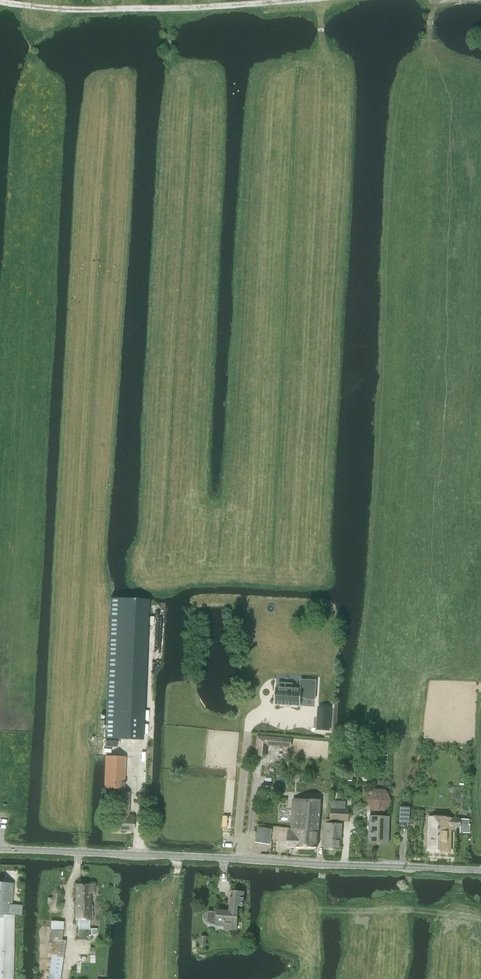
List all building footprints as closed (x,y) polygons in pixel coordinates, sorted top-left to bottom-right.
[(106,707),(105,738),(107,738),(129,739),(136,739),(140,614),(140,599),(110,598),(110,599),(109,612),(109,613),(108,664),(106,700),(106,707)] [(277,688),(276,704),(301,706),(302,697),(307,697),(307,699),(315,700),(317,681),(301,680),(301,689),(293,689),(294,684),(280,683),(279,688),(277,688)] [(320,708),(318,730),(331,731),(333,709),(320,708)] [(257,735),(256,744),(267,745),(283,747),(284,737),(257,735)] [(125,757),(106,756),(104,788),(123,789),(125,757)] [(288,830),(287,846),(312,846),(317,846),(320,800),(291,799),(290,830),(288,830)] [(331,809),(330,820),(349,821),(349,810),(346,809),(331,809)] [(369,843),(389,843),(390,816),(370,816),(369,843)] [(429,817),(428,851),(450,853),(451,826),(461,827),(460,833),(469,833),(470,833),(471,824),(469,824),(469,820),(469,819),(461,819),(429,817)] [(340,850),(342,824),(326,823),(325,849),(340,850)] [(256,842),(269,844),(269,840),(271,829),(258,827),(256,842)] [(14,919),(14,914),(22,915),(22,905),(11,904),(12,885),(0,884),(0,978),(12,978),(14,919)] [(75,920),(78,920),(78,929),(90,930),(90,920),(92,920),(92,904),(90,904),(91,894),(94,894),(94,885),(76,884),(75,920)] [(212,911),(211,923),(216,923),(216,925),(224,926),(224,929),(237,930),(237,923),(238,906),(243,906),(244,892),(231,891),(229,911),(217,910),(217,911),(212,911)] [(51,920),(50,929),(63,930),(64,921),(51,920)] [(48,978),(60,978),(65,940),(61,940),(53,939),(48,978)]
